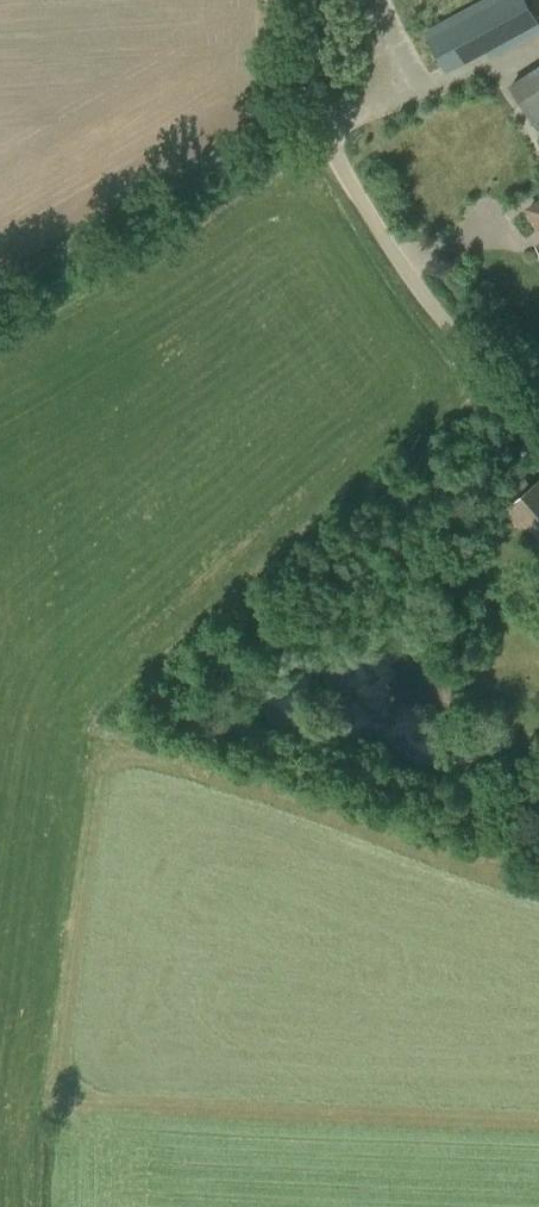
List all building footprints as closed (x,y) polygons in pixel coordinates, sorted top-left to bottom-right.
[(538,30),(538,22),(527,0),(481,0),(425,30),(446,70),(485,50),(489,56),(538,30)] [(509,86),(538,129),(538,65),(509,86)] [(529,209),(538,224),(538,202),(529,209)] [(538,550),(538,482),(504,512),(538,551),(538,550)]
